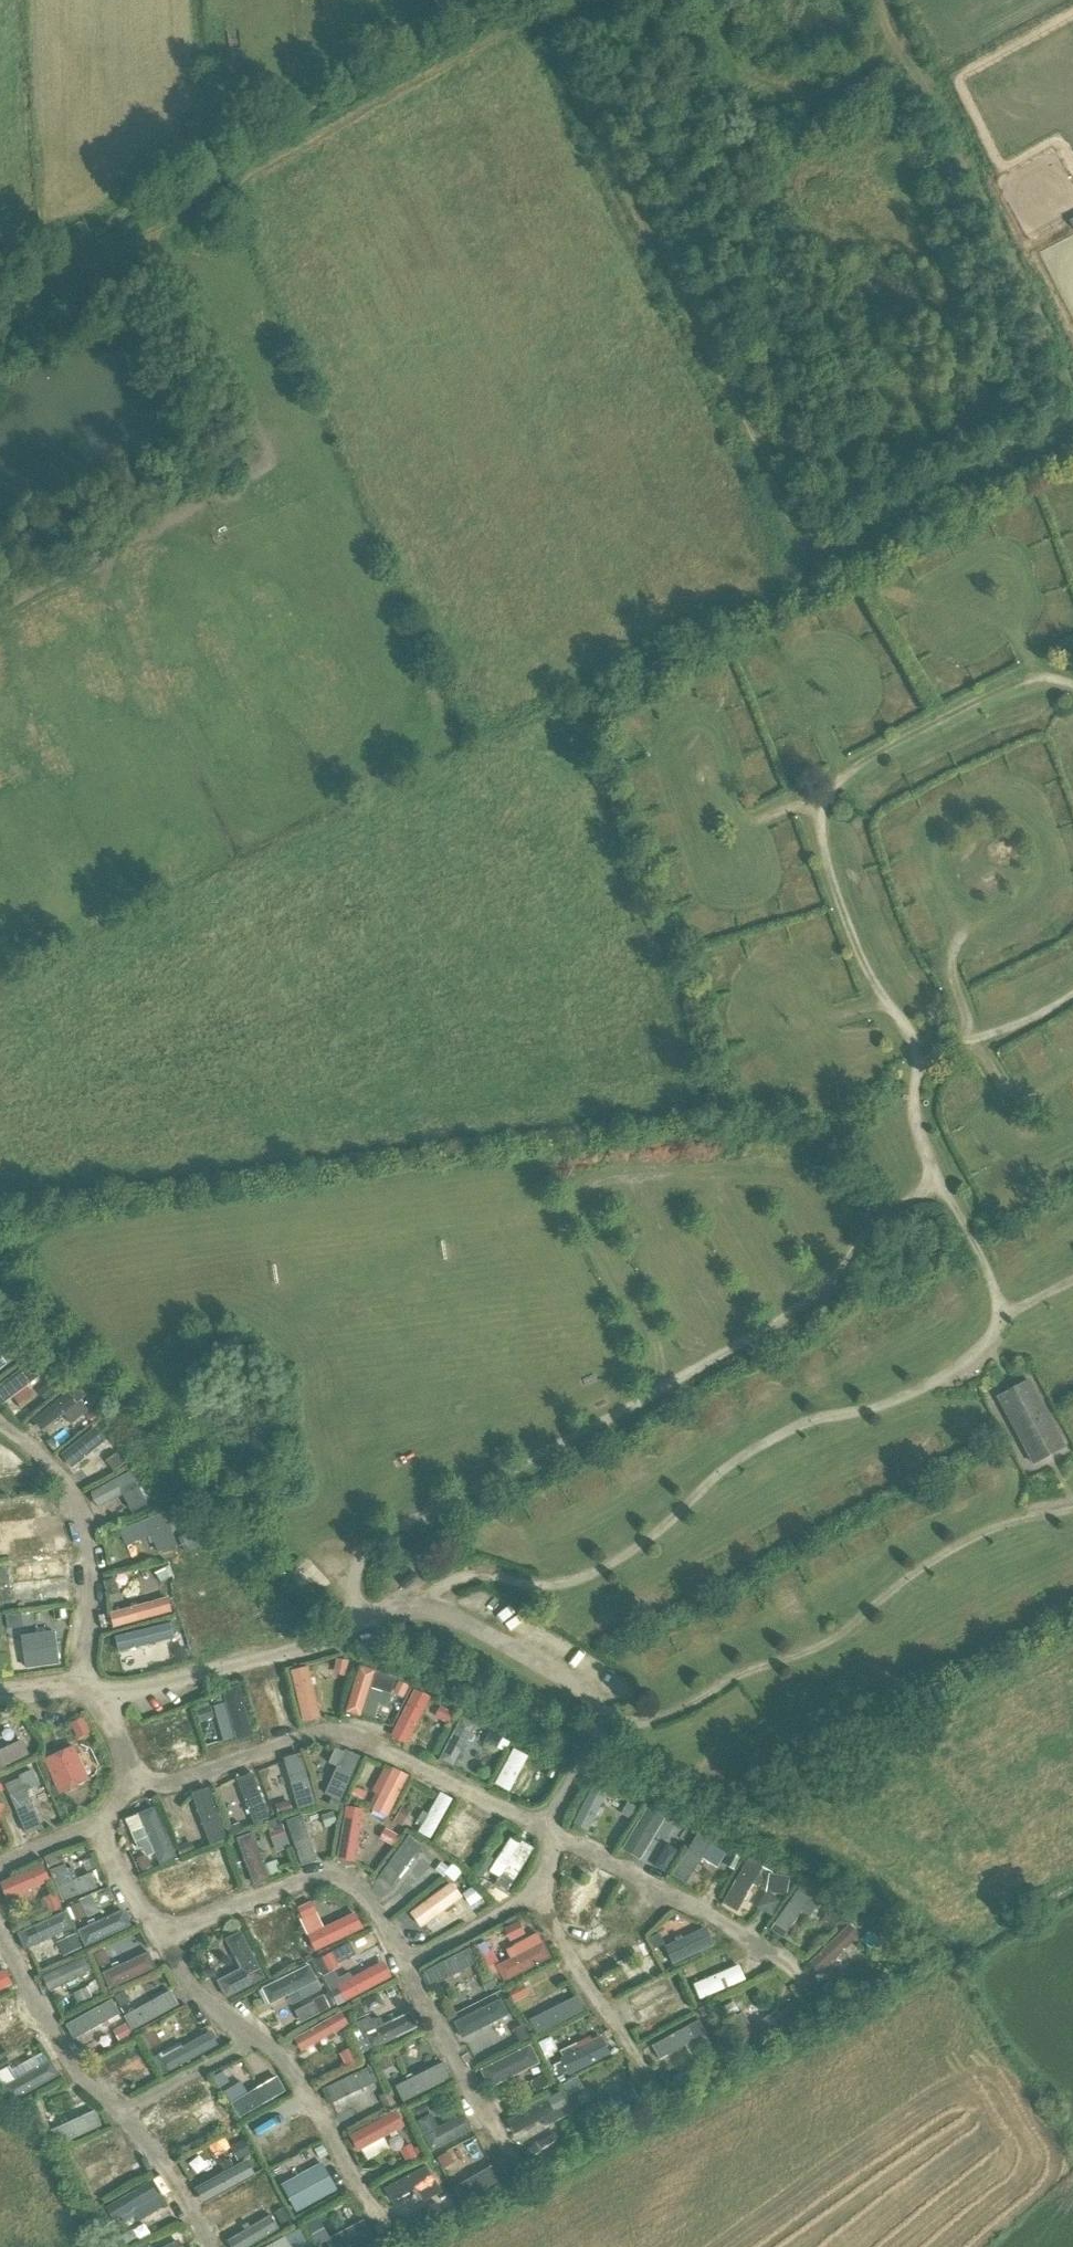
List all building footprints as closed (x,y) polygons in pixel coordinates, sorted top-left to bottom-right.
[(1072,750),(1072,726),(1063,729),(1070,751),(1072,750)] [(1026,1034),(1031,1045),(1049,1037),(1044,1026),(1026,1034)] [(984,1059),(972,1064),(981,1084),(993,1079),(984,1059)] [(985,1128),(974,1133),(980,1149),(991,1145),(985,1128)] [(14,1355),(5,1344),(0,1348),(0,1366),(14,1355)] [(44,1371),(29,1350),(0,1371),(0,1376),(13,1394),(44,1371)] [(75,1416),(96,1401),(81,1379),(74,1383),(82,1394),(67,1405),(75,1416)] [(1036,1385),(1002,1403),(1034,1465),(1066,1448),(1036,1385)] [(63,1423),(71,1435),(83,1428),(76,1415),(63,1423)] [(76,1458),(110,1435),(102,1423),(68,1446),(76,1458)] [(104,1501),(144,1480),(135,1463),(95,1484),(104,1501)] [(172,1502),(128,1520),(135,1539),(158,1529),(159,1533),(181,1524),(172,1502)] [(15,1587),(49,1585),(48,1569),(67,1568),(66,1543),(13,1546),(15,1587)] [(995,1582),(1000,1596),(1012,1592),(1007,1577),(995,1582)] [(116,1620),(176,1605),(172,1589),(112,1604),(116,1620)] [(556,1595),(551,1608),(569,1614),(574,1601),(556,1595)] [(63,1659),(61,1597),(23,1599),(26,1660),(63,1659)] [(1013,1608),(1016,1622),(1033,1618),(1030,1604),(1013,1608)] [(123,1631),(134,1664),(183,1647),(171,1614),(123,1631)] [(369,1707),(378,1660),(358,1656),(349,1703),(369,1707)] [(296,1661),(309,1712),(326,1707),(313,1657),(296,1661)] [(276,1664),(277,1684),(292,1684),(291,1663),(276,1664)] [(381,1665),(380,1680),(397,1682),(399,1667),(381,1665)] [(272,1669),(250,1674),(261,1725),(283,1720),(272,1669)] [(223,1721),(236,1717),(241,1733),(258,1727),(243,1680),(212,1690),(223,1721)] [(428,1711),(410,1699),(393,1725),(410,1736),(428,1711)] [(146,1740),(200,1725),(194,1706),(141,1721),(146,1740)] [(89,1708),(75,1714),(83,1732),(97,1725),(89,1708)] [(466,1760),(486,1719),(467,1710),(447,1751),(466,1760)] [(32,1749),(25,1732),(0,1742),(0,1762),(32,1749)] [(332,1753),(340,1757),(329,1784),(348,1791),(365,1746),(339,1736),(332,1753)] [(515,1782),(535,1746),(515,1736),(495,1771),(515,1782)] [(65,1789),(97,1773),(78,1737),(46,1753),(65,1789)] [(281,1776),(295,1773),(302,1799),(318,1795),(306,1746),(276,1753),(281,1776)] [(398,1758),(376,1797),(392,1806),(414,1766),(398,1758)] [(23,1827),(47,1820),(36,1781),(44,1778),(40,1764),(8,1773),(23,1827)] [(443,1781),(424,1823),(439,1829),(457,1787),(443,1781)] [(214,1827),(227,1822),(211,1783),(199,1788),(214,1827)] [(579,1813),(601,1815),(604,1786),(583,1783),(579,1813)] [(153,1860),(184,1845),(162,1796),(130,1810),(153,1860)] [(338,1848),(359,1852),(370,1800),(349,1796),(338,1848)] [(660,1829),(675,1847),(690,1835),(668,1807),(631,1836),(639,1845),(660,1829)] [(323,1850),(307,1808),(291,1814),(307,1856),(323,1850)] [(276,1869),(267,1844),(294,1834),(290,1824),(262,1833),(259,1825),(243,1830),(259,1875),(276,1869)] [(513,1826),(504,1849),(511,1852),(503,1874),(520,1880),(537,1835),(513,1826)] [(424,1877),(441,1851),(410,1831),(384,1870),(399,1879),(407,1866),(424,1877)] [(696,1834),(679,1864),(695,1873),(712,1842),(696,1834)] [(64,1890),(79,1887),(72,1857),(57,1860),(64,1890)] [(10,1891),(48,1882),(53,1903),(63,1901),(53,1860),(6,1871),(10,1891)] [(762,1901),(764,1881),(790,1885),(793,1863),(764,1860),(762,1871),(738,1868),(734,1897),(762,1901)] [(88,1883),(100,1875),(93,1863),(81,1871),(88,1883)] [(570,1897),(582,1903),(596,1878),(585,1872),(570,1897)] [(425,1920),(469,1891),(458,1873),(413,1902),(425,1920)] [(765,1898),(777,1905),(786,1890),(773,1883),(765,1898)] [(815,1893),(802,1884),(775,1925),(788,1934),(815,1893)] [(360,1905),(328,1918),(317,1892),(298,1900),(296,1895),(276,1903),(297,1952),(367,1922),(360,1905)] [(611,1905),(622,1915),(633,1904),(622,1893),(611,1905)] [(129,1902),(86,1921),(93,1936),(136,1916),(129,1902)] [(249,1919),(230,1926),(244,1960),(226,1967),(234,1985),(270,1970),(249,1919)] [(715,1921),(680,1936),(686,1950),(721,1934),(715,1921)] [(879,1921),(867,1928),(877,1946),(889,1939),(879,1921)] [(509,1976),(556,1949),(546,1932),(506,1955),(495,1937),(488,1940),(509,1976)] [(475,1940),(431,1960),(438,1975),(482,1955),(475,1940)] [(118,1976),(157,1959),(151,1943),(111,1960),(118,1976)] [(321,1952),(326,1965),(345,1957),(340,1944),(321,1952)] [(641,1977),(669,1962),(661,1947),(632,1961),(641,1977)] [(64,1989),(77,1982),(86,1998),(99,1991),(90,1975),(100,1970),(90,1950),(54,1969),(64,1989)] [(756,1951),(709,1969),(715,1985),(762,1968),(756,1951)] [(345,1990),(397,1972),(392,1956),(339,1974),(345,1990)] [(314,1957),(269,1977),(277,1994),(322,1974),(314,1957)] [(19,1977),(12,1960),(0,1965),(0,1985),(19,1977)] [(642,2005),(682,1984),(673,1967),(633,1989),(642,2005)] [(542,2022),(584,2006),(574,1981),(556,1988),(561,1999),(537,2008),(542,2022)] [(177,1982),(126,2006),(119,1991),(72,2013),(79,2027),(114,2010),(122,2027),(184,1997),(177,1982)] [(454,1989),(460,2003),(473,1998),(467,1984),(454,1989)] [(322,1991),(325,2004),(340,2000),(336,1987),(322,1991)] [(460,2014),(469,2030),(506,2010),(497,1994),(460,2014)] [(748,2025),(759,2020),(751,2002),(739,2007),(748,2025)] [(346,2003),(297,2029),(305,2044),(354,2017),(346,2003)] [(375,2043),(423,2026),(415,2006),(368,2023),(375,2043)] [(0,2021),(0,2039),(39,2026),(34,2010),(0,2021)] [(666,2049),(702,2033),(695,2018),(659,2034),(666,2049)] [(215,2023),(167,2046),(175,2061),(222,2038),(215,2023)] [(545,2033),(552,2048),(565,2042),(558,2027),(545,2033)] [(573,2062),(614,2050),(607,2028),(567,2040),(573,2062)] [(105,2054),(113,2067),(147,2047),(139,2034),(105,2054)] [(359,2037),(345,2043),(352,2059),(366,2053),(359,2037)] [(487,2054),(495,2076),(543,2060),(536,2038),(487,2054)] [(48,2041),(5,2067),(10,2076),(53,2051),(48,2041)] [(407,2091),(458,2069),(451,2053),(400,2075),(407,2091)] [(330,2079),(342,2107),(385,2087),(373,2059),(330,2079)] [(280,2067),(236,2094),(246,2110),(290,2084),(280,2067)] [(173,2113),(203,2102),(207,2112),(225,2105),(216,2082),(168,2100),(173,2113)] [(565,2082),(551,2092),(558,2101),(536,2118),(544,2129),(566,2113),(560,2105),(574,2094),(565,2082)] [(446,2116),(438,2104),(423,2114),(441,2140),(484,2110),(475,2097),(446,2116)] [(57,2118),(62,2133),(107,2116),(101,2101),(57,2118)] [(406,2105),(352,2121),(358,2140),(412,2124),(406,2105)] [(412,2154),(424,2149),(417,2134),(405,2139),(412,2154)] [(302,2169),(325,2151),(314,2137),(291,2155),(302,2169)] [(206,2191),(258,2169),(251,2152),(199,2174),(206,2191)] [(503,2152),(462,2178),(472,2194),(513,2167),(503,2152)] [(436,2157),(394,2175),(412,2215),(454,2197),(436,2157)] [(345,2169),(294,2193),(302,2210),(353,2186),(345,2169)] [(113,2206),(132,2237),(158,2222),(150,2209),(173,2196),(162,2177),(113,2206)] [(243,2246),(299,2246),(288,2224),(285,2225),(275,2206),(232,2228),(242,2246),(243,2246)] [(182,2225),(139,2246),(194,2246),(182,2225)]
